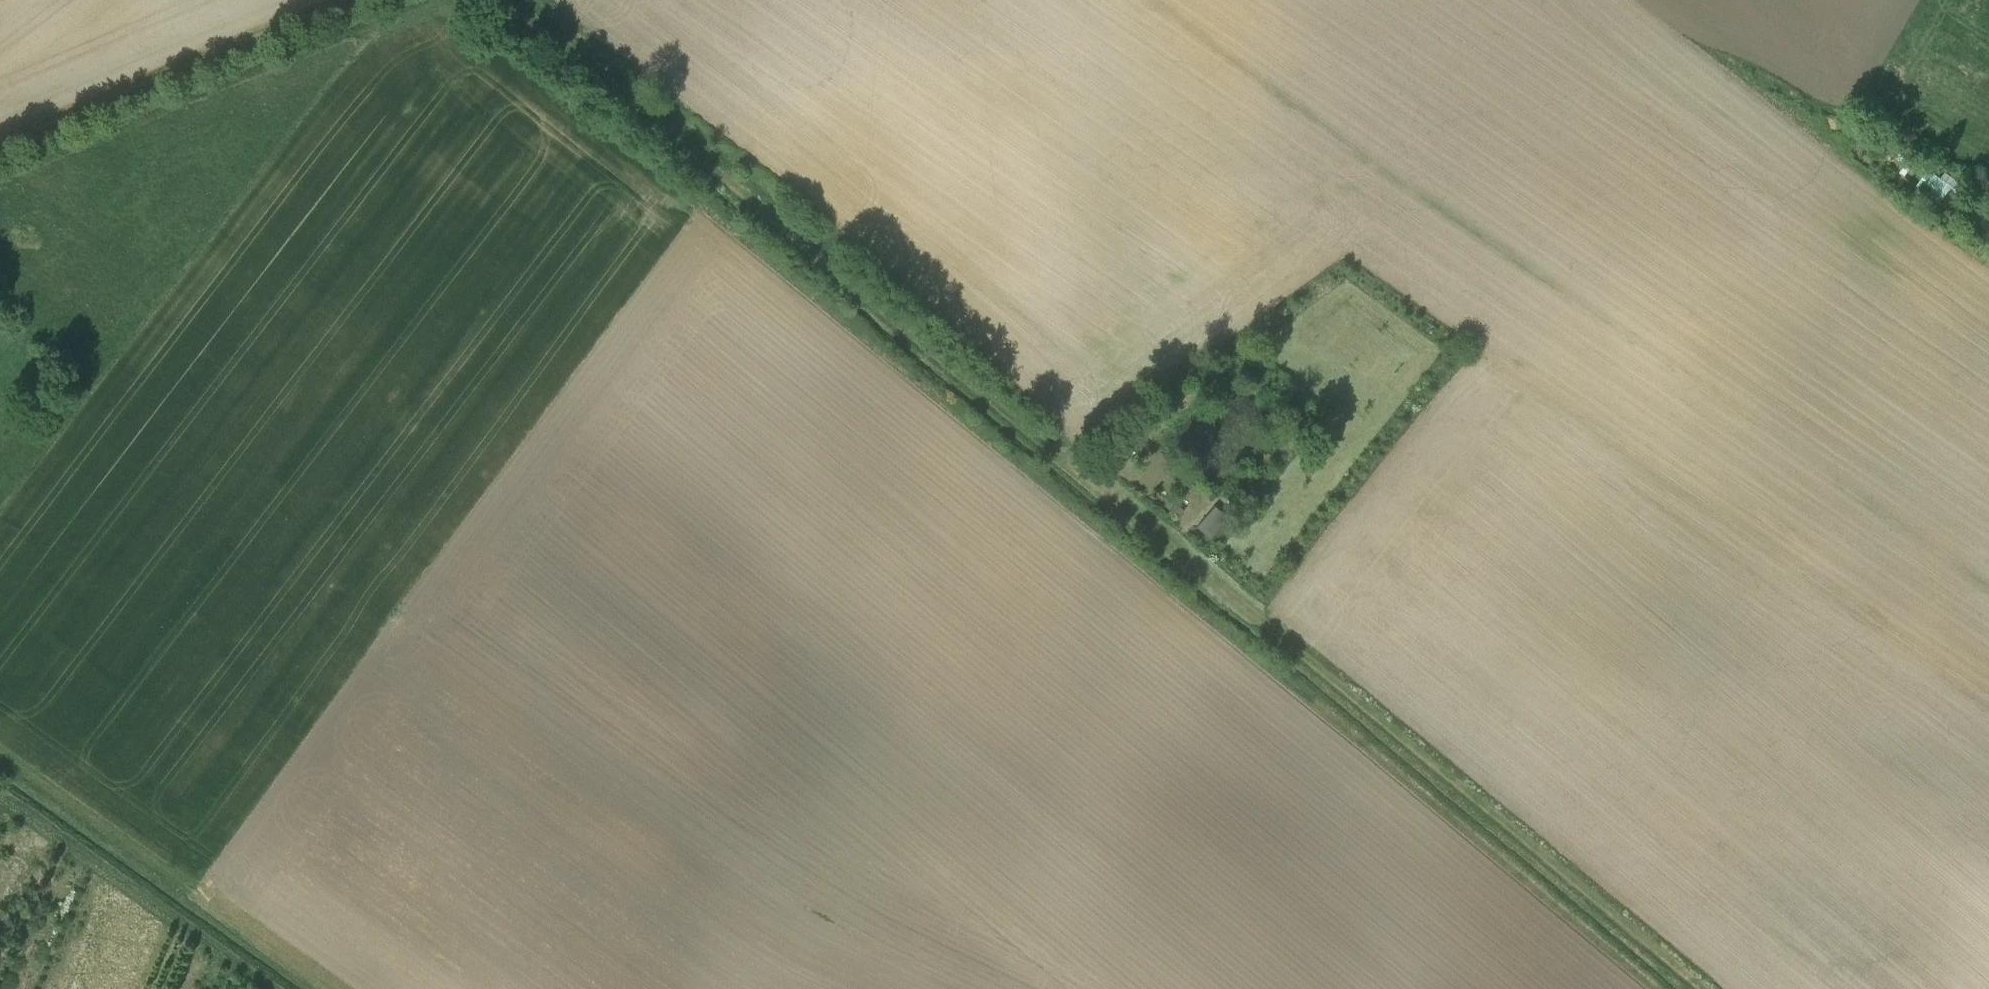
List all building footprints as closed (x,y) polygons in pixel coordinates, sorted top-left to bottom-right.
[(1931,169),(1922,188),(1946,200),(1955,181),(1931,169)] [(1217,506),(1198,527),(1214,541),(1232,520),(1217,506)]
